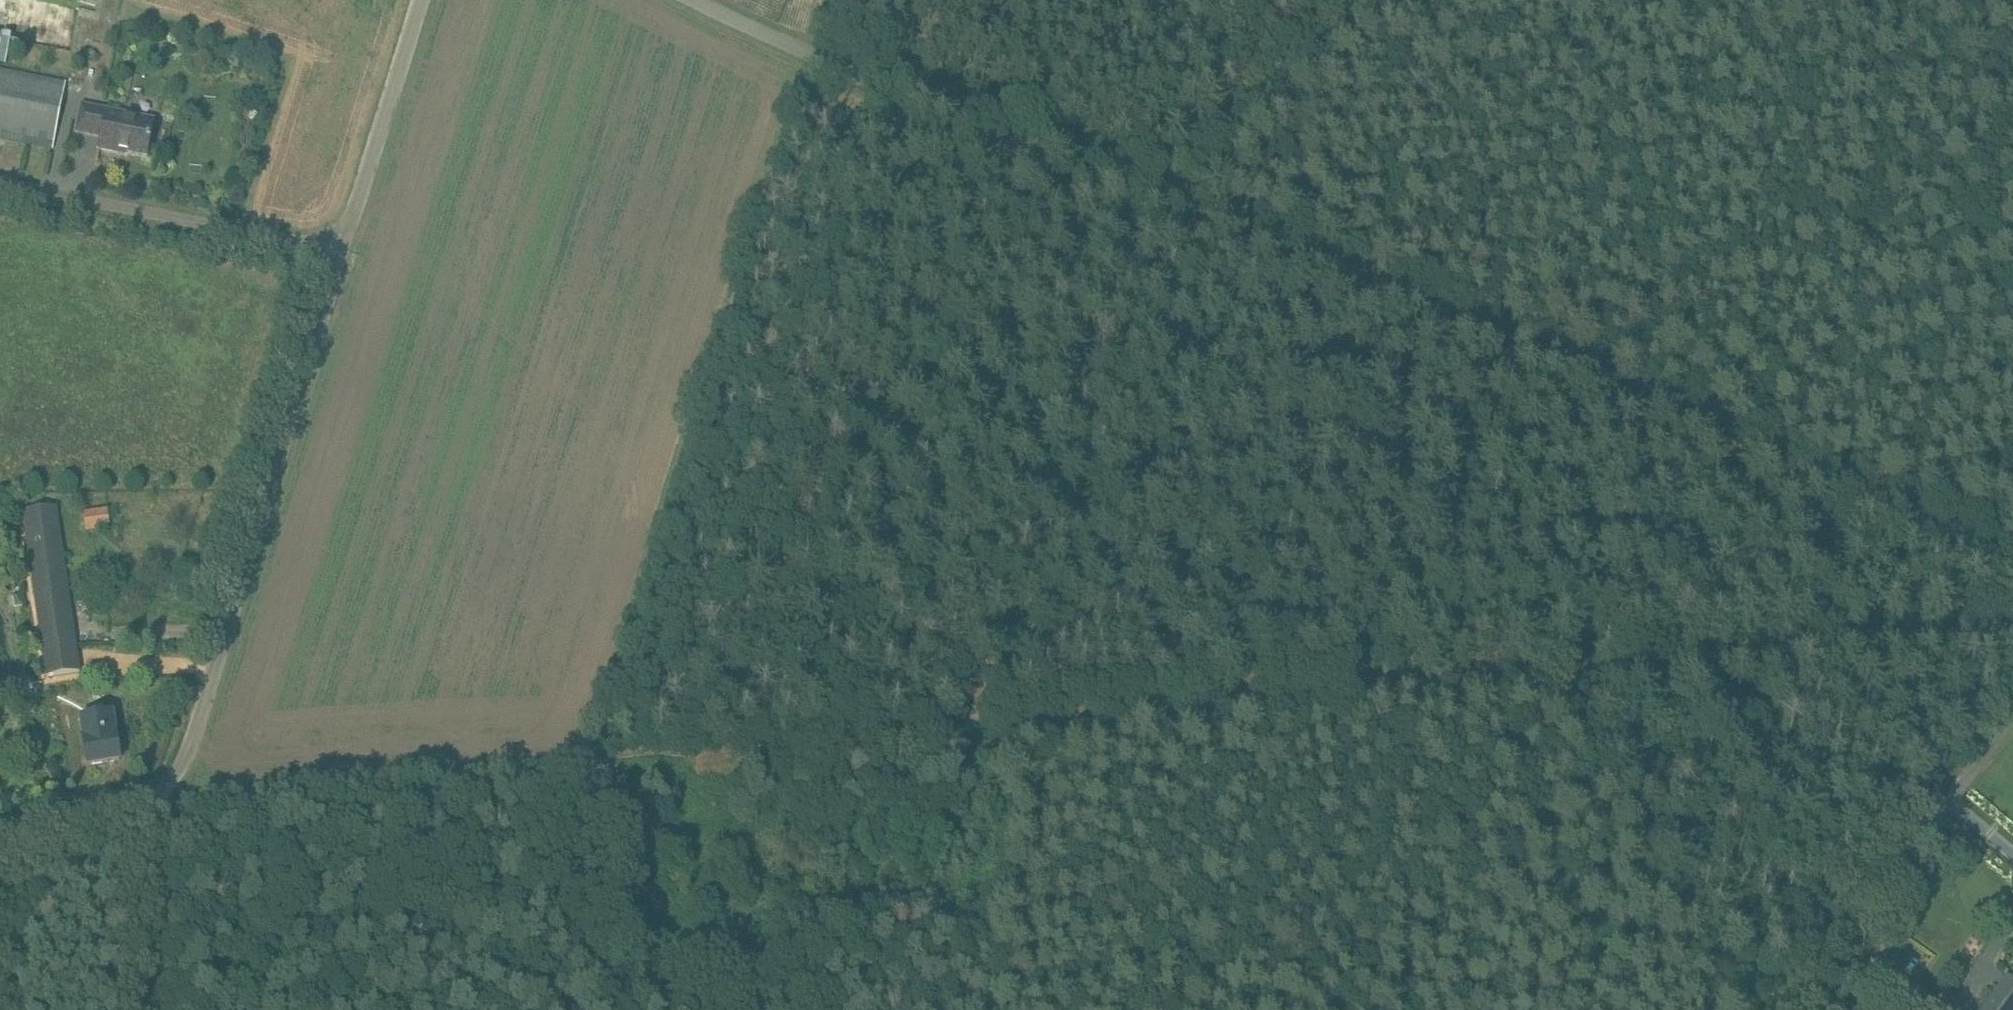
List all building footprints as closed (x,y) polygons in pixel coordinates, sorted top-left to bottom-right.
[(0,71),(0,138),(53,149),(66,83),(0,71)] [(81,106),(80,112),(76,132),(101,137),(99,149),(119,153),(119,151),(147,156),(153,124),(121,118),(122,113),(81,106)] [(47,675),(80,670),(56,507),(23,511),(47,675)] [(86,532),(94,530),(94,527),(110,525),(107,509),(83,512),(86,532)] [(112,714),(81,719),(85,739),(85,744),(89,764),(119,759),(115,734),(112,714)] [(1854,960),(1849,968),(1858,975),(1864,967),(1854,960)]
